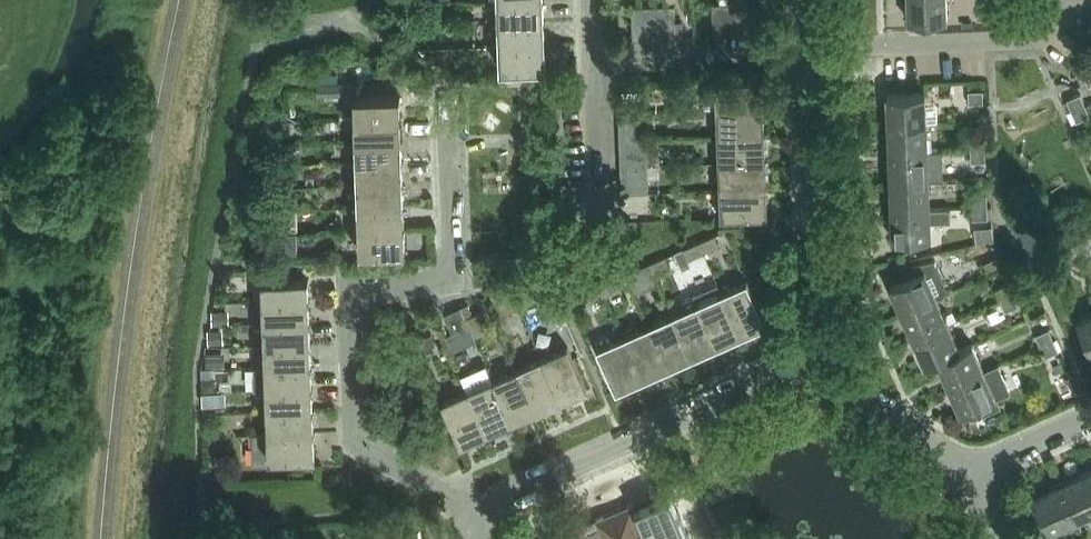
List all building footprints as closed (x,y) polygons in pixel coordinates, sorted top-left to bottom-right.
[(500,22),(546,20),(545,0),(499,0),(500,22)] [(947,19),(947,0),(908,0),(909,20),(947,19)] [(742,35),(741,4),(728,5),(729,36),(742,35)] [(756,4),(741,4),(742,35),(757,35),(756,4)] [(715,36),(729,36),(728,5),(714,5),(715,36)] [(648,40),(663,39),(662,7),(647,8),(648,40)] [(662,7),(663,39),(676,39),(675,7),(662,7)] [(635,40),(648,40),(647,8),(633,8),(635,40)] [(500,22),(501,44),(547,43),(546,20),(500,22)] [(502,67),(548,65),(547,43),(501,44),(502,67)] [(446,52),(432,52),(432,65),(446,65),(446,52)] [(338,75),(315,75),(316,95),(338,95),(338,75)] [(717,109),(764,108),(763,80),(716,81),(717,109)] [(983,104),(982,91),(969,91),(970,104),(983,104)] [(890,123),(927,122),(926,92),(889,94),(890,123)] [(357,119),(403,118),(402,94),(356,95),(357,119)] [(1068,100),(1074,112),(1087,107),(1081,94),(1068,100)] [(1077,121),(1090,115),(1087,107),(1074,112),(1077,121)] [(717,109),(718,137),(765,135),(764,108),(717,109)] [(620,114),(620,129),(647,128),(647,113),(620,114)] [(357,119),(358,141),(403,140),(403,118),(357,119)] [(288,136),(288,122),(273,122),(274,137),(288,136)] [(890,123),(891,152),(928,151),(927,122),(890,123)] [(620,129),(621,146),(648,144),(647,128),(620,129)] [(766,162),(765,135),(718,137),(719,163),(766,162)] [(971,139),(972,150),(984,150),(984,138),(971,139)] [(404,162),(403,140),(358,141),(358,163),(404,162)] [(278,144),(279,158),(290,158),(290,144),(289,144),(278,144)] [(621,162),(648,161),(648,144),(621,146),(621,162)] [(985,162),(984,150),(972,150),(972,162),(985,162)] [(940,151),(928,151),(891,152),(892,181),(929,180),(941,180),(940,151)] [(621,178),(648,177),(648,161),(621,162),(621,178)] [(358,163),(359,185),(405,183),(404,162),(358,163)] [(719,163),(720,191),(767,189),(766,162),(719,163)] [(291,185),(290,167),(275,168),(276,186),(291,185)] [(648,177),(621,178),(622,194),(649,193),(648,177)] [(892,181),(893,210),(930,208),(929,180),(892,181)] [(405,205),(405,183),(359,185),(360,207),(405,205)] [(275,188),(275,203),(289,203),(289,188),(275,188)] [(721,218),(768,216),(767,189),(720,191),(721,218)] [(973,196),(974,208),(987,208),(986,195),(973,196)] [(360,207),(360,230),(406,228),(405,205),(360,207)] [(930,210),(930,208),(893,210),(894,239),(931,237),(931,223),(951,222),(950,209),(930,210)] [(987,220),(987,208),(974,208),(974,220),(987,220)] [(296,210),(280,211),(281,224),(297,223),(296,210)] [(1046,247),(1035,223),(1018,230),(1028,255),(1046,247)] [(361,252),(407,250),(406,228),(360,230),(361,252)] [(296,256),(296,234),(279,234),(280,257),(296,256)] [(715,236),(699,243),(704,254),(720,247),(715,236)] [(1082,258),(1090,254),(1090,248),(1087,238),(1076,243),(1082,258)] [(689,261),(704,254),(699,243),(684,250),(689,261)] [(1072,262),(1082,258),(1076,243),(1065,248),(1072,262)] [(666,257),(651,264),(655,275),(671,268),(666,257)] [(997,257),(983,263),(988,274),(1002,268),(997,257)] [(949,292),(935,260),(912,264),(916,273),(891,284),(903,312),(937,297),(949,292)] [(640,282),(655,275),(651,264),(635,271),(640,282)] [(264,278),(265,300),(311,299),(310,277),(264,278)] [(622,290),(617,279),(602,286),(606,297),(622,290)] [(747,282),(722,293),(742,335),(766,325),(747,282)] [(995,289),(1000,300),(1013,294),(1008,283),(995,289)] [(717,346),(742,335),(722,293),(718,284),(694,294),(698,304),(717,346)] [(590,304),(606,297),(602,286),(586,293),(590,304)] [(532,291),(517,298),(521,308),(537,301),(532,291)] [(1018,305),(1013,294),(1000,300),(1005,311),(1018,305)] [(937,297),(903,312),(915,338),(949,323),(937,297)] [(505,316),(521,308),(517,298),(500,305),(505,316)] [(265,300),(266,323),(312,322),(311,299),(265,300)] [(475,316),(470,304),(463,307),(468,319),(475,316)] [(698,304),(673,314),(693,357),(717,346),(698,304)] [(473,329),(468,319),(463,307),(447,314),(452,326),(457,337),(473,329)] [(226,311),(210,312),(211,325),(227,324),(226,311)] [(475,316),(468,319),(473,329),(488,323),(483,312),(475,316)] [(673,314),(648,325),(668,368),(693,357),(673,314)] [(1090,349),(1090,314),(1078,320),(1090,349)] [(266,323),(266,345),(312,344),(312,322),(266,323)] [(949,323),(915,338),(927,365),(939,359),(960,349),(949,323)] [(648,325),(624,336),(643,379),(668,368),(648,325)] [(1035,335),(1040,345),(1054,339),(1049,329),(1035,335)] [(221,332),(207,332),(207,345),(221,345),(221,332)] [(434,334),(417,341),(422,352),(439,344),(434,334)] [(598,348),(617,391),(643,379),(624,336),(598,348)] [(1054,339),(1040,345),(1045,356),(1059,350),(1054,339)] [(951,386),(985,370),(973,343),(960,349),(939,359),(951,386)] [(266,345),(267,367),(313,366),(312,344),(266,345)] [(206,347),(202,369),(223,369),(223,347),(206,347)] [(569,347),(543,358),(562,402),(588,390),(569,347)] [(538,412),(562,402),(543,358),(519,369),(538,412)] [(985,370),(951,386),(963,412),(977,406),(982,417),(1001,408),(996,397),(1012,390),(1000,364),(985,371),(985,370)] [(267,367),(267,389),(314,387),(313,366),(267,367)] [(519,369),(494,380),(513,423),(538,412),(519,369)] [(218,376),(202,377),(203,391),(218,390),(218,376)] [(494,380),(469,391),(488,434),(513,423),(494,380)] [(267,389),(268,411),(314,410),(314,387),(267,389)] [(444,402),(463,445),(488,434),(469,391),(444,402)] [(214,392),(214,405),(225,405),(225,392),(214,392)] [(268,411),(269,433),(315,432),(314,410),(268,411)] [(271,456),(316,454),(315,432),(269,433),(253,433),(254,463),(272,462),(271,456)] [(1063,483),(1078,518),(1090,512),(1090,478),(1088,471),(1063,483)] [(1035,495),(1051,530),(1078,518),(1063,483),(1035,495)] [(679,510),(678,507),(679,507),(672,489),(651,497),(653,501),(636,508),(634,503),(586,523),(584,519),(551,533),(554,538),(691,538),(679,510)]
